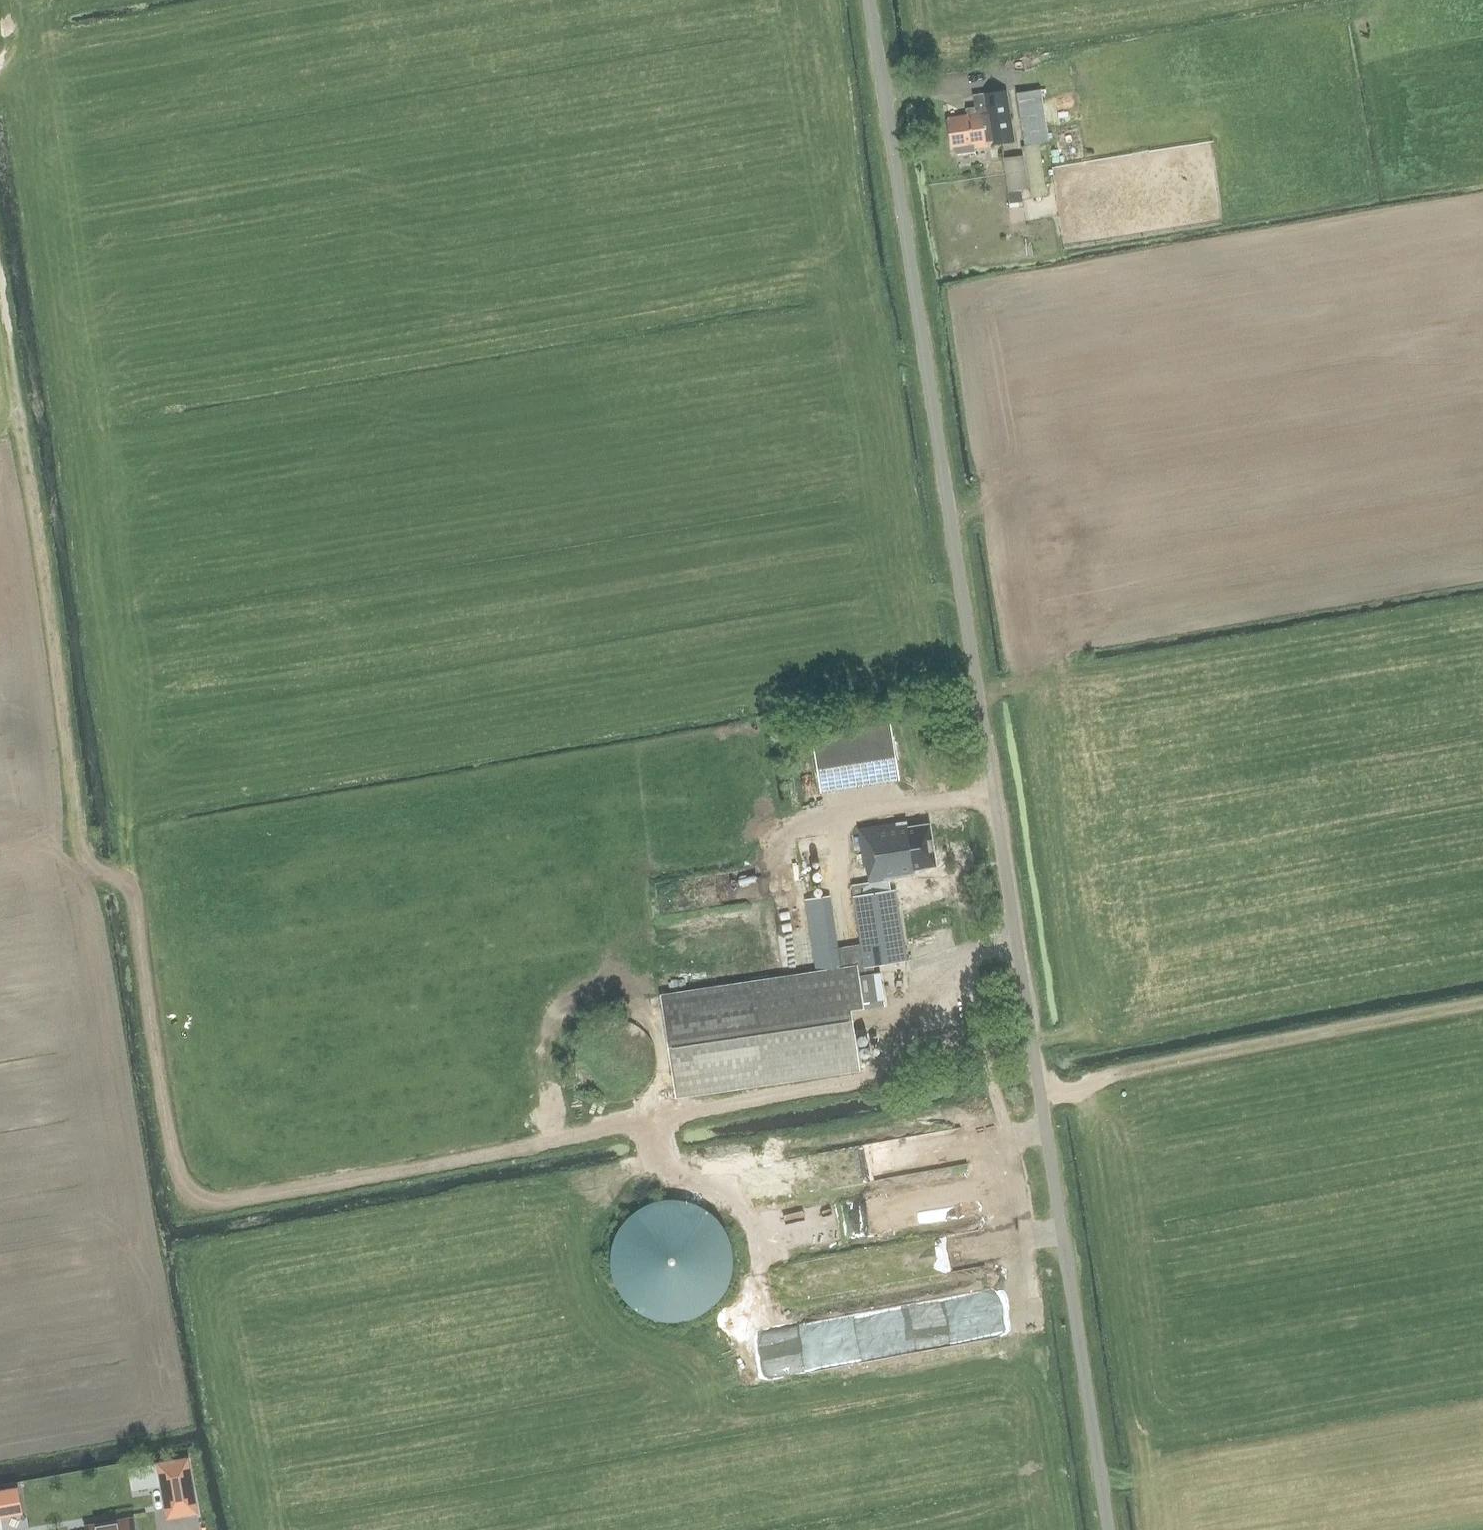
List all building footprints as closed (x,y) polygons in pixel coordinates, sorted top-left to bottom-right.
[(1044,186),(1038,141),(1047,140),(1038,89),(1017,92),(1025,142),(1025,146),(1022,146),(1024,155),(1004,158),(1010,203),(1023,201),(1022,190),(1044,186)] [(1008,91),(986,95),(973,98),(975,107),(966,109),(968,119),(949,123),(953,148),(954,152),(958,155),(976,152),(975,147),(1016,140),(1008,91)] [(900,781),(891,724),(813,736),(822,793),(900,781)] [(838,947),(830,896),(808,900),(819,974),(701,992),(661,998),(676,1096),(715,1090),(859,1068),(851,1010),(879,1006),(873,966),(906,961),(896,891),(887,892),(885,880),(915,876),(914,870),(936,866),(930,825),(908,828),(907,822),(859,829),(865,868),(868,868),(870,883),(853,885),(861,944),(838,947)] [(609,1258),(609,1264),(610,1269),(611,1275),(613,1280),(615,1285),(617,1290),(620,1294),(623,1299),(627,1303),(631,1306),(635,1310),(640,1313),(645,1315),(650,1317),(655,1319),(660,1320),(666,1321),(671,1321),(677,1321),(682,1320),(688,1319),(693,1317),(698,1315),(703,1313),(707,1310),(712,1307),(716,1303),(719,1299),(723,1295),(726,1290),(728,1285),(730,1280),(732,1275),(733,1270),(734,1264),(734,1259),(734,1253),(733,1248),(732,1243),(730,1237),(728,1232),(726,1228),(723,1223),(719,1219),(716,1215),(712,1211),(707,1208),(703,1205),(698,1202),(693,1200),(688,1198),(683,1197),(677,1196),(672,1196),(666,1196),(661,1197),(656,1198),(650,1200),(645,1202),(641,1205),(636,1207),(632,1211),(628,1214),(624,1218),(621,1223),(618,1227),(615,1232),(613,1237),(611,1242),(610,1247),(609,1253),(609,1258)] [(919,1243),(771,1264),(776,1300),(924,1280),(919,1243)] [(195,1514),(187,1459),(159,1464),(167,1518),(195,1514)] [(130,1468),(134,1489),(162,1484),(158,1462),(130,1468)] [(24,1515),(20,1487),(0,1491),(0,1519),(24,1515)] [(85,1527),(86,1529),(137,1529),(134,1518),(85,1527)]
